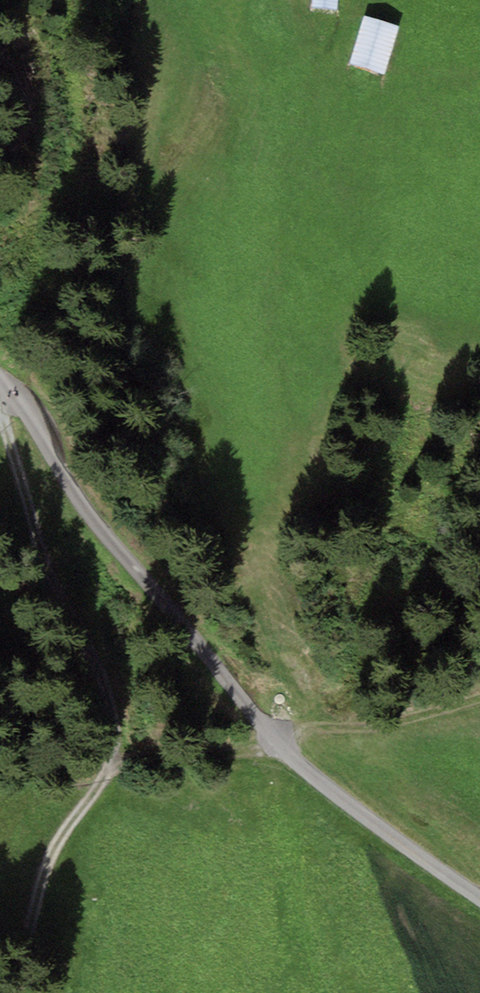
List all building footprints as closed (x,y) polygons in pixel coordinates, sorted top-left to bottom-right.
[(313,9),(338,12),(339,0),(314,0),(313,9)] [(399,28),(365,17),(351,65),(385,75),(399,28)]
